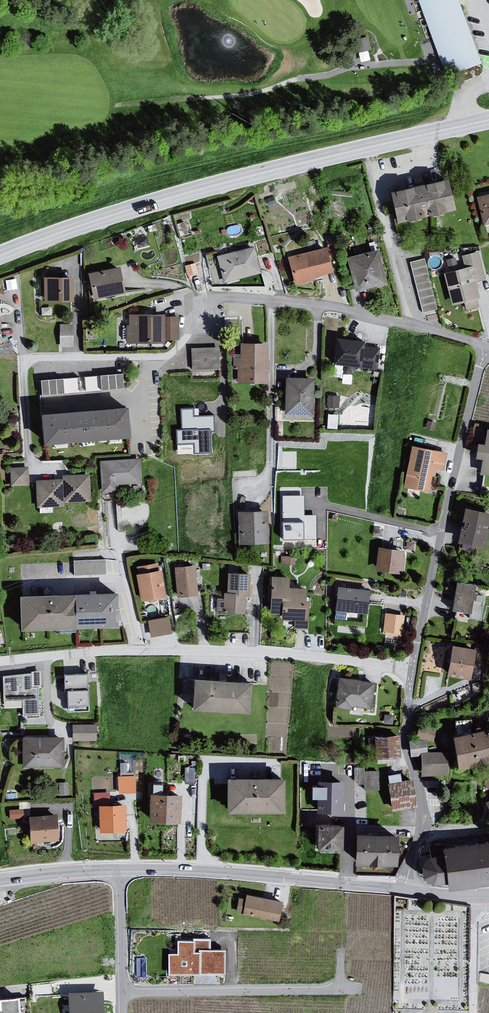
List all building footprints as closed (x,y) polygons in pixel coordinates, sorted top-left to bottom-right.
[(479,63),(457,0),(416,0),(444,76),(479,63)] [(448,176),(390,190),(397,222),(456,208),(448,176)] [(474,199),(481,226),(488,224),(488,196),(474,199)] [(324,247),(281,258),(292,287),(328,273),(324,247)] [(379,248),(346,256),(354,290),(387,282),(379,248)] [(252,249),(214,259),(220,286),(260,277),(252,249)] [(462,268),(440,274),(450,307),(461,304),(463,311),(478,309),(473,282),(484,280),(478,252),(460,256),(462,268)] [(425,258),(410,262),(423,313),(438,309),(425,258)] [(116,269),(84,276),(91,301),(123,294),(116,269)] [(67,278),(39,278),(40,304),(69,305),(67,278)] [(177,319),(127,316),(123,344),(162,345),(163,342),(177,342),(177,319)] [(61,332),(74,332),(73,322),(60,322),(61,332)] [(361,341),(332,338),(331,363),(342,366),(343,373),(352,375),(354,367),(358,368),(361,345),(361,341)] [(262,344),(236,345),(236,354),(232,354),(235,385),(263,384),(262,344)] [(379,348),(361,345),(358,368),(377,371),(379,348)] [(219,351),(188,350),(192,383),(221,382),(219,351)] [(41,391),(124,387),(123,372),(40,376),(41,391)] [(311,380),(284,379),(283,416),(310,415),(311,380)] [(193,409),(181,409),(182,429),(176,430),(177,445),(194,444),(194,454),(212,453),(211,431),(214,431),(214,416),(194,417),(193,409)] [(128,410),(34,415),(35,444),(131,438),(128,410)] [(483,429),(481,444),(475,444),(472,459),(479,460),(478,477),(488,479),(488,431),(483,429)] [(447,454),(409,447),(402,488),(431,494),(436,471),(443,473),(447,454)] [(140,458),(100,460),(101,492),(116,491),(115,483),(141,481),(140,458)] [(27,470),(8,470),(9,488),(29,488),(27,470)] [(59,478),(60,481),(61,505),(90,505),(87,476),(59,478)] [(60,481),(33,481),(35,511),(62,510),(61,505),(60,481)] [(304,496),(283,496),(283,540),(317,539),(316,516),(304,516),(304,496)] [(460,508),(453,544),(485,547),(488,531),(488,515),(460,508)] [(263,512),(235,513),(238,546),(266,545),(263,512)] [(407,553),(376,548),(373,572),(405,576),(407,553)] [(105,559),(74,560),(74,575),(106,574),(105,559)] [(158,564),(134,568),(134,575),(132,575),(138,602),(164,598),(158,564)] [(193,567),(172,569),(177,598),(197,597),(193,567)] [(247,575),(224,573),(224,592),(221,593),(223,613),(244,615),(247,575)] [(285,578),(267,576),(266,614),(276,614),(276,602),(282,599),(284,588),(285,578)] [(475,585),(453,582),(450,612),(469,614),(475,585)] [(369,590),(334,586),(332,610),(367,613),(369,590)] [(307,590),(284,588),(282,599),(276,602),(276,614),(277,618),(293,619),(292,629),(307,630),(307,590)] [(115,593),(20,595),(21,626),(116,624),(115,593)] [(148,617),(150,633),(172,631),(170,614),(148,617)] [(404,618),(383,615),(383,631),(403,634),(404,618)] [(474,650),(447,646),(443,677),(467,680),(474,650)] [(6,671),(8,698),(25,699),(24,712),(43,711),(41,679),(35,678),(35,671),(6,671)] [(86,676),(61,676),(64,707),(66,707),(67,712),(89,713),(86,676)] [(250,683),(190,678),(189,711),(249,715),(250,683)] [(373,684),(336,678),(333,708),(350,711),(351,706),(369,709),(373,684)] [(98,727),(71,727),(73,743),(99,742),(98,727)] [(444,736),(451,768),(488,763),(488,761),(483,729),(444,736)] [(398,737),(371,739),(375,761),(399,759),(398,737)] [(60,740),(19,739),(20,767),(62,770),(60,740)] [(444,754),(418,755),(420,777),(448,776),(444,754)] [(356,780),(365,780),(365,788),(379,787),(379,766),(356,767),(356,780)] [(477,783),(488,795),(488,766),(477,783)] [(136,790),(135,773),(117,773),(117,790),(136,790)] [(284,781),(225,780),(225,813),(284,812),(284,781)] [(407,780),(385,785),(390,812),(413,806),(407,780)] [(342,786),(314,782),(313,814),(341,814),(342,786)] [(177,797),(145,794),(144,824),(174,828),(177,797)] [(122,806),(95,807),(97,835),(125,834),(122,806)] [(55,817),(26,818),(28,844),(58,842),(55,817)] [(335,826),(310,825),(310,849),(336,852),(335,826)] [(395,838),(347,832),(347,864),(395,864),(395,838)] [(437,848),(426,850),(421,856),(414,866),(416,877),(426,884),(436,882),(439,890),(488,884),(488,844),(437,848)] [(280,903),(243,896),(239,915),(277,923),(280,903)] [(168,952),(167,974),(226,976),(227,947),(211,947),(212,936),(175,935),(174,952),(168,952)] [(68,993),(70,1012),(106,1012),(105,992),(68,993)] [(0,999),(1,1010),(0,1011),(0,1012),(21,1012),(20,998),(0,999)]
